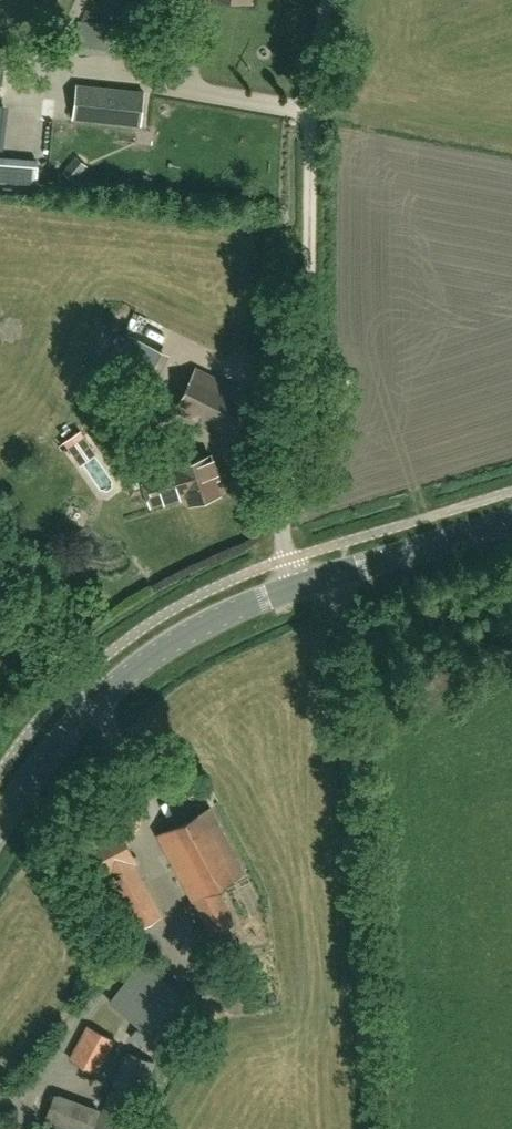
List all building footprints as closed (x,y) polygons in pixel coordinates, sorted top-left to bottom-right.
[(118,24),(78,20),(75,53),(115,56),(118,24)] [(141,126),(144,91),(77,84),(73,119),(141,126)] [(35,183),(37,158),(0,156),(0,181),(35,183)] [(77,157),(64,172),(76,182),(89,167),(77,157)] [(140,341),(121,380),(142,391),(161,352),(140,341)] [(232,438),(252,396),(195,368),(175,411),(232,438)] [(165,448),(169,461),(141,470),(150,503),(186,492),(190,502),(219,493),(215,481),(218,480),(211,455),(193,461),(187,441),(165,448)] [(217,886),(246,871),(212,805),(158,833),(211,934),(235,921),(217,886)] [(94,885),(101,881),(129,934),(162,916),(134,864),(137,862),(117,825),(74,848),(94,885)] [(181,1014),(191,1000),(141,960),(108,1001),(139,1025),(130,1036),(160,1060),(191,1022),(181,1014)] [(96,1074),(114,1040),(87,1025),(68,1059),(96,1074)] [(155,1063),(125,1051),(95,1128),(130,1128),(155,1063)] [(101,1109),(60,1093),(55,1093),(41,1128),(43,1128),(93,1128),(101,1109)]
